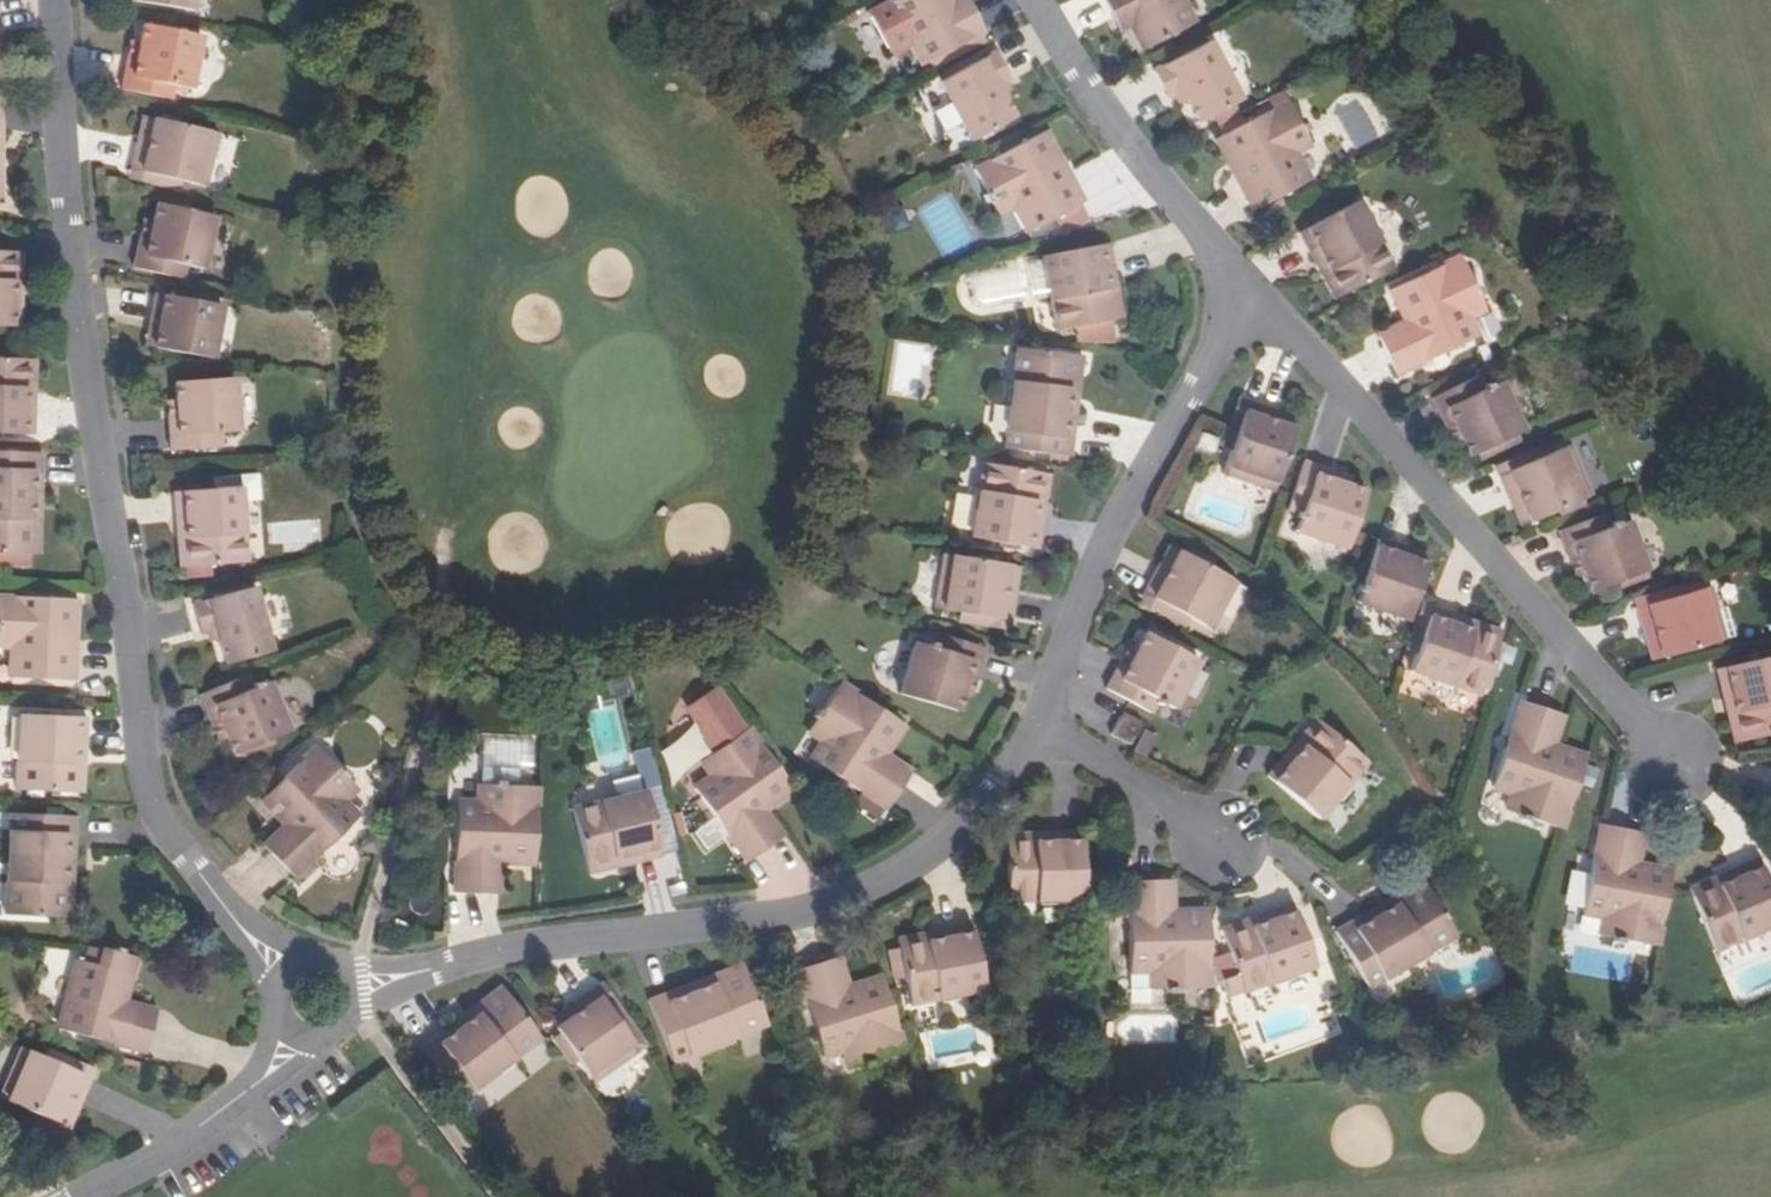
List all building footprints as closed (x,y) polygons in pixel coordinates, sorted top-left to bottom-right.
[(133,1),(191,11),(193,0),(134,0),(133,1)] [(956,14),(950,4),(949,0),(899,0),(888,6),(867,18),(889,58),(910,47),(922,69),(983,36),(968,8),(956,14)] [(950,4),(956,14),(968,8),(964,0),(958,0),(950,4)] [(1113,22),(1124,16),(1129,25),(1142,50),(1191,25),(1178,0),(1101,0),(1113,22)] [(1124,16),(1113,22),(1117,31),(1129,25),(1124,16)] [(135,57),(127,55),(119,89),(170,100),(174,85),(190,88),(202,38),(143,24),(138,43),(135,57)] [(127,55),(135,57),(138,43),(131,41),(127,55)] [(1174,93),(1181,90),(1186,99),(1198,122),(1238,100),(1207,41),(1152,71),(1166,98),(1174,93)] [(1001,97),(996,89),(1002,85),(1009,81),(995,55),(940,86),(971,144),(1013,122),(1001,97)] [(1002,85),(996,89),(1001,97),(1007,94),(1002,85)] [(1179,103),(1186,99),(1181,90),(1174,93),(1179,103)] [(1301,122),(1298,124),(1286,101),(1220,136),(1241,179),(1236,182),(1251,211),(1307,181),(1292,152),(1308,143),(1302,130),(1305,129),(1301,122)] [(148,143),(153,120),(143,117),(137,140),(148,143)] [(202,161),(208,132),(153,120),(148,143),(137,140),(130,169),(183,182),(205,187),(211,163),(202,161)] [(211,163),(217,134),(208,132),(202,161),(211,163)] [(1062,178),(1068,175),(1044,132),(1038,135),(1062,178)] [(1068,175),(1062,178),(1038,135),(973,171),(986,194),(982,196),(986,203),(989,201),(996,214),(1012,206),(1028,234),(1084,204),(1068,175)] [(1241,179),(1220,136),(1213,139),(1236,182),(1241,179)] [(183,182),(130,169),(127,180),(181,192),(183,182)] [(1321,255),(1342,295),(1394,267),(1358,201),(1299,232),(1313,258),(1321,255)] [(148,236),(141,234),(132,269),(182,281),(186,268),(202,271),(215,218),(156,204),(152,222),(148,236)] [(141,234),(148,236),(152,222),(144,220),(141,234)] [(1115,318),(1104,275),(1113,273),(1106,243),(1040,258),(1057,331),(1115,318)] [(12,297),(13,252),(0,252),(0,327),(20,328),(21,298),(12,297)] [(12,297),(21,298),(22,252),(13,252),(12,297)] [(1321,255),(1313,258),(1334,299),(1342,295),(1321,255)] [(1409,330),(1381,343),(1396,375),(1476,338),(1468,318),(1485,310),(1461,256),(1390,289),(1403,319),(1409,330)] [(1104,275),(1115,318),(1123,316),(1113,273),(1104,275)] [(159,325),(155,349),(212,360),(222,307),(154,295),(149,323),(159,325)] [(1381,343),(1409,330),(1403,319),(1376,332),(1381,343)] [(159,325),(149,323),(145,348),(155,349),(159,325)] [(1073,425),(1064,424),(1073,356),(1017,348),(1003,449),(1069,457),(1073,425)] [(1073,425),(1082,357),(1073,356),(1064,424),(1073,425)] [(25,405),(26,360),(0,359),(0,434),(34,435),(34,405),(25,405)] [(25,405),(34,405),(35,361),(26,360),(25,405)] [(1469,455),(1476,452),(1516,433),(1523,430),(1500,382),(1484,388),(1479,377),(1431,397),(1448,431),(1456,428),(1462,440),(1469,455)] [(177,415),(168,416),(170,452),(222,448),(221,434),(238,432),(235,378),(175,383),(176,401),(177,415)] [(1230,452),(1247,401),(1237,398),(1220,449),(1230,452)] [(168,416),(177,415),(176,401),(167,401),(168,416)] [(1272,421),(1276,411),(1247,401),(1230,452),(1223,473),(1246,480),(1249,472),(1277,482),(1295,428),(1272,421)] [(1295,428),(1298,418),(1276,411),(1272,421),(1295,428)] [(1456,428),(1448,431),(1453,443),(1462,440),(1456,428)] [(1519,441),(1516,433),(1476,452),(1480,460),(1519,441)] [(1495,466),(1499,474),(1549,453),(1545,445),(1495,466)] [(1579,467),(1570,445),(1549,453),(1499,474),(1511,503),(1523,498),(1531,519),(1582,498),(1570,471),(1579,467)] [(31,488),(41,488),(42,455),(0,454),(0,554),(29,556),(31,488)] [(1348,485),(1334,480),(1337,472),(1302,461),(1287,510),(1299,516),(1295,530),(1346,547),(1364,491),(1348,485)] [(1042,519),(1032,518),(1039,473),(983,464),(970,538),(1036,549),(1042,519)] [(1570,471),(1582,498),(1591,495),(1579,467),(1570,471)] [(1246,480),(1275,490),(1277,482),(1249,472),(1246,480)] [(1348,485),(1350,477),(1337,472),(1334,480),(1348,485)] [(1032,518),(1042,519),(1049,474),(1039,473),(1032,518)] [(186,522),(189,566),(247,562),(242,502),(260,500),(258,475),(219,478),(220,489),(174,492),(177,522),(186,522)] [(31,488),(29,556),(39,556),(41,488),(31,488)] [(1523,498),(1511,503),(1520,524),(1531,519),(1523,498)] [(1608,512),(1559,529),(1571,563),(1580,560),(1585,574),(1591,591),(1647,570),(1629,521),(1613,526),(1608,512)] [(186,522),(177,522),(180,567),(189,566),(186,522)] [(1425,564),(1402,556),(1405,547),(1378,538),(1356,604),(1407,620),(1425,564)] [(1169,572),(1180,551),(1170,546),(1158,567),(1169,572)] [(1402,556),(1425,564),(1429,555),(1405,547),(1402,556)] [(1169,572),(1158,567),(1144,594),(1191,619),(1212,630),(1223,609),(1214,604),(1228,577),(1180,551),(1169,572)] [(949,585),(953,556),(944,555),(939,584),(949,585)] [(957,612),(1010,620),(1015,590),(1005,589),(1008,565),(953,556),(949,585),(939,584),(935,608),(957,612)] [(1580,560),(1571,563),(1576,577),(1585,574),(1580,560)] [(1005,589),(1015,590),(1019,567),(1008,565),(1005,589)] [(1214,604),(1223,609),(1237,582),(1228,577),(1214,604)] [(1635,598),(1637,608),(1690,593),(1686,583),(1635,598)] [(227,663),(274,651),(257,586),(194,602),(202,633),(209,631),(218,629),(220,638),(227,663)] [(1717,610),(1711,587),(1690,593),(1637,608),(1646,637),(1657,634),(1663,656),(1716,641),(1708,613),(1717,610)] [(1191,619),(1144,594),(1139,603),(1186,628),(1191,619)] [(72,599),(0,596),(0,645),(14,646),(13,677),(77,680),(78,647),(71,646),(72,599)] [(79,599),(72,599),(71,646),(78,647),(79,599)] [(1415,653),(1431,607),(1418,603),(1402,649),(1415,653)] [(1456,626),(1459,617),(1431,607),(1415,653),(1409,671),(1480,695),(1498,640),(1456,626)] [(1708,613),(1716,641),(1725,638),(1717,610),(1708,613)] [(1008,630),(1010,620),(957,612),(955,622),(1008,630)] [(1498,640),(1502,631),(1459,617),(1456,626),(1498,640)] [(218,629),(209,631),(212,641),(220,638),(218,629)] [(1129,662),(1122,658),(1104,689),(1150,714),(1157,701),(1172,709),(1198,662),(1145,633),(1136,649),(1129,662)] [(962,695),(966,681),(974,684),(984,649),(935,634),(932,647),(915,642),(900,694),(956,712),(962,695)] [(1657,634),(1646,637),(1652,660),(1663,656),(1657,634)] [(1122,658),(1129,662),(1136,649),(1129,646),(1122,658)] [(1743,740),(1770,733),(1770,656),(1716,669),(1723,698),(1732,697),(1743,740)] [(253,688),(248,674),(200,694),(214,727),(223,724),(228,738),(234,754),(289,731),(271,681),(253,688)] [(962,695),(970,698),(974,684),(966,681),(962,695)] [(888,753),(905,727),(841,684),(810,733),(825,743),(813,761),(887,808),(906,778),(883,763),(888,753)] [(767,809),(793,792),(748,728),(741,733),(711,690),(682,710),(712,753),(700,761),(711,778),(695,790),(746,862),(775,842),(757,817),(767,809)] [(1732,697),(1723,698),(1733,742),(1743,740),(1732,697)] [(1585,754),(1557,744),(1544,740),(1553,711),(1519,700),(1492,784),(1512,792),(1507,809),(1561,827),(1585,754)] [(1553,711),(1544,740),(1557,744),(1565,716),(1553,711)] [(74,792),(76,747),(85,747),(87,717),(20,713),(15,789),(74,792)] [(1139,727),(1120,718),(1110,736),(1129,745),(1139,727)] [(1294,759),(1323,725),(1316,718),(1286,753),(1294,759)] [(214,727),(220,741),(228,738),(223,724),(214,727)] [(1323,725),(1294,759),(1286,753),(1267,775),(1318,819),(1366,763),(1323,725)] [(503,864),(534,866),(537,787),(517,786),(518,770),(531,771),(533,739),(520,738),(482,736),(478,804),(458,804),(453,891),(489,893),(491,864),(503,864)] [(292,832),(270,853),(295,878),(358,817),(344,802),(357,790),(316,746),(261,800),(283,823),(292,832)] [(76,747),(74,792),(82,792),(85,747),(76,747)] [(639,787),(656,784),(651,748),(633,751),(639,787)] [(883,763),(906,778),(913,769),(888,753),(883,763)] [(631,854),(633,863),(675,853),(670,832),(678,830),(673,808),(665,810),(660,787),(573,808),(587,864),(631,854)] [(1725,863),(1749,854),(1726,790),(1702,799),(1725,863)] [(757,817),(775,842),(785,835),(767,809),(757,817)] [(61,917),(65,849),(74,850),(76,817),(10,814),(5,915),(61,917)] [(712,820),(692,832),(703,853),(724,841),(712,820)] [(270,853),(292,832),(283,823),(261,844),(270,853)] [(1671,870),(1640,864),(1628,861),(1634,831),(1599,824),(1582,912),(1603,916),(1599,935),(1655,946),(1671,870)] [(1634,831),(1628,861),(1640,864),(1646,834),(1634,831)] [(1081,842),(1081,833),(1050,834),(1050,843),(1081,842)] [(1081,842),(1050,843),(1050,834),(1006,834),(1007,902),(1082,900),(1081,842)] [(65,849),(61,917),(71,918),(74,850),(65,849)] [(631,854),(587,864),(589,874),(633,863),(631,854)] [(1692,896),(1714,950),(1770,926),(1770,890),(1758,858),(1730,870),(1734,880),(1692,896)] [(491,864),(489,893),(501,893),(503,864),(491,864)] [(1734,880),(1730,870),(1688,887),(1692,896),(1734,880)] [(1427,887),(1422,879),(1364,914),(1368,921),(1427,887)] [(1206,910),(1176,911),(1163,911),(1163,880),(1128,881),(1130,970),(1151,970),(1152,988),(1208,987),(1206,910)] [(1163,880),(1163,911),(1176,911),(1176,881),(1163,880)] [(1427,887),(1368,921),(1364,914),(1334,931),(1369,987),(1455,936),(1427,887)] [(1110,937),(1126,936),(1125,901),(1109,901),(1110,937)] [(1266,923),(1224,937),(1229,952),(1210,958),(1218,981),(1236,975),(1243,992),(1315,967),(1293,903),(1263,913),(1266,923)] [(1266,923),(1263,913),(1220,928),(1224,937),(1266,923)] [(945,940),(900,948),(910,1004),(985,991),(972,925),(943,930),(945,940)] [(945,940),(943,930),(898,939),(900,948),(945,940)] [(830,960),(839,989),(851,986),(842,956),(830,960)] [(880,976),(851,986),(839,989),(830,960),(795,971),(822,1055),(842,1049),(848,1066),(903,1049),(880,976)] [(58,1030),(144,1050),(152,1018),(118,1010),(121,999),(127,973),(109,969),(110,965),(102,963),(101,967),(74,961),(58,1030)] [(682,997),(746,973),(743,964),(678,989),(682,997)] [(746,973),(682,997),(678,989),(648,1001),(672,1062),(767,1025),(746,973)] [(603,983),(594,989),(624,1034),(633,1028),(603,983)] [(452,1035),(507,994),(502,987),(446,1028),(452,1035)] [(618,1066),(637,1053),(624,1034),(594,989),(569,1007),(575,1015),(556,1028),(588,1075),(613,1058),(618,1066)] [(507,994),(452,1035),(446,1028),(420,1048),(461,1101),(541,1039),(507,994)] [(121,999),(118,1010),(152,1018),(155,1007),(121,999)] [(575,1015),(569,1007),(551,1020),(556,1028),(575,1015)] [(68,1102),(79,1107),(92,1079),(42,1057),(21,1048),(11,1071),(21,1075),(9,1101),(60,1123),(68,1102)] [(46,1048),(42,1057),(92,1079),(96,1069),(46,1048)] [(613,1058),(588,1075),(594,1083),(618,1066),(613,1058)] [(11,1071),(0,1096),(0,1098),(9,1101),(21,1075),(11,1071)] [(60,1123),(70,1128),(79,1107),(68,1102),(60,1123)]
